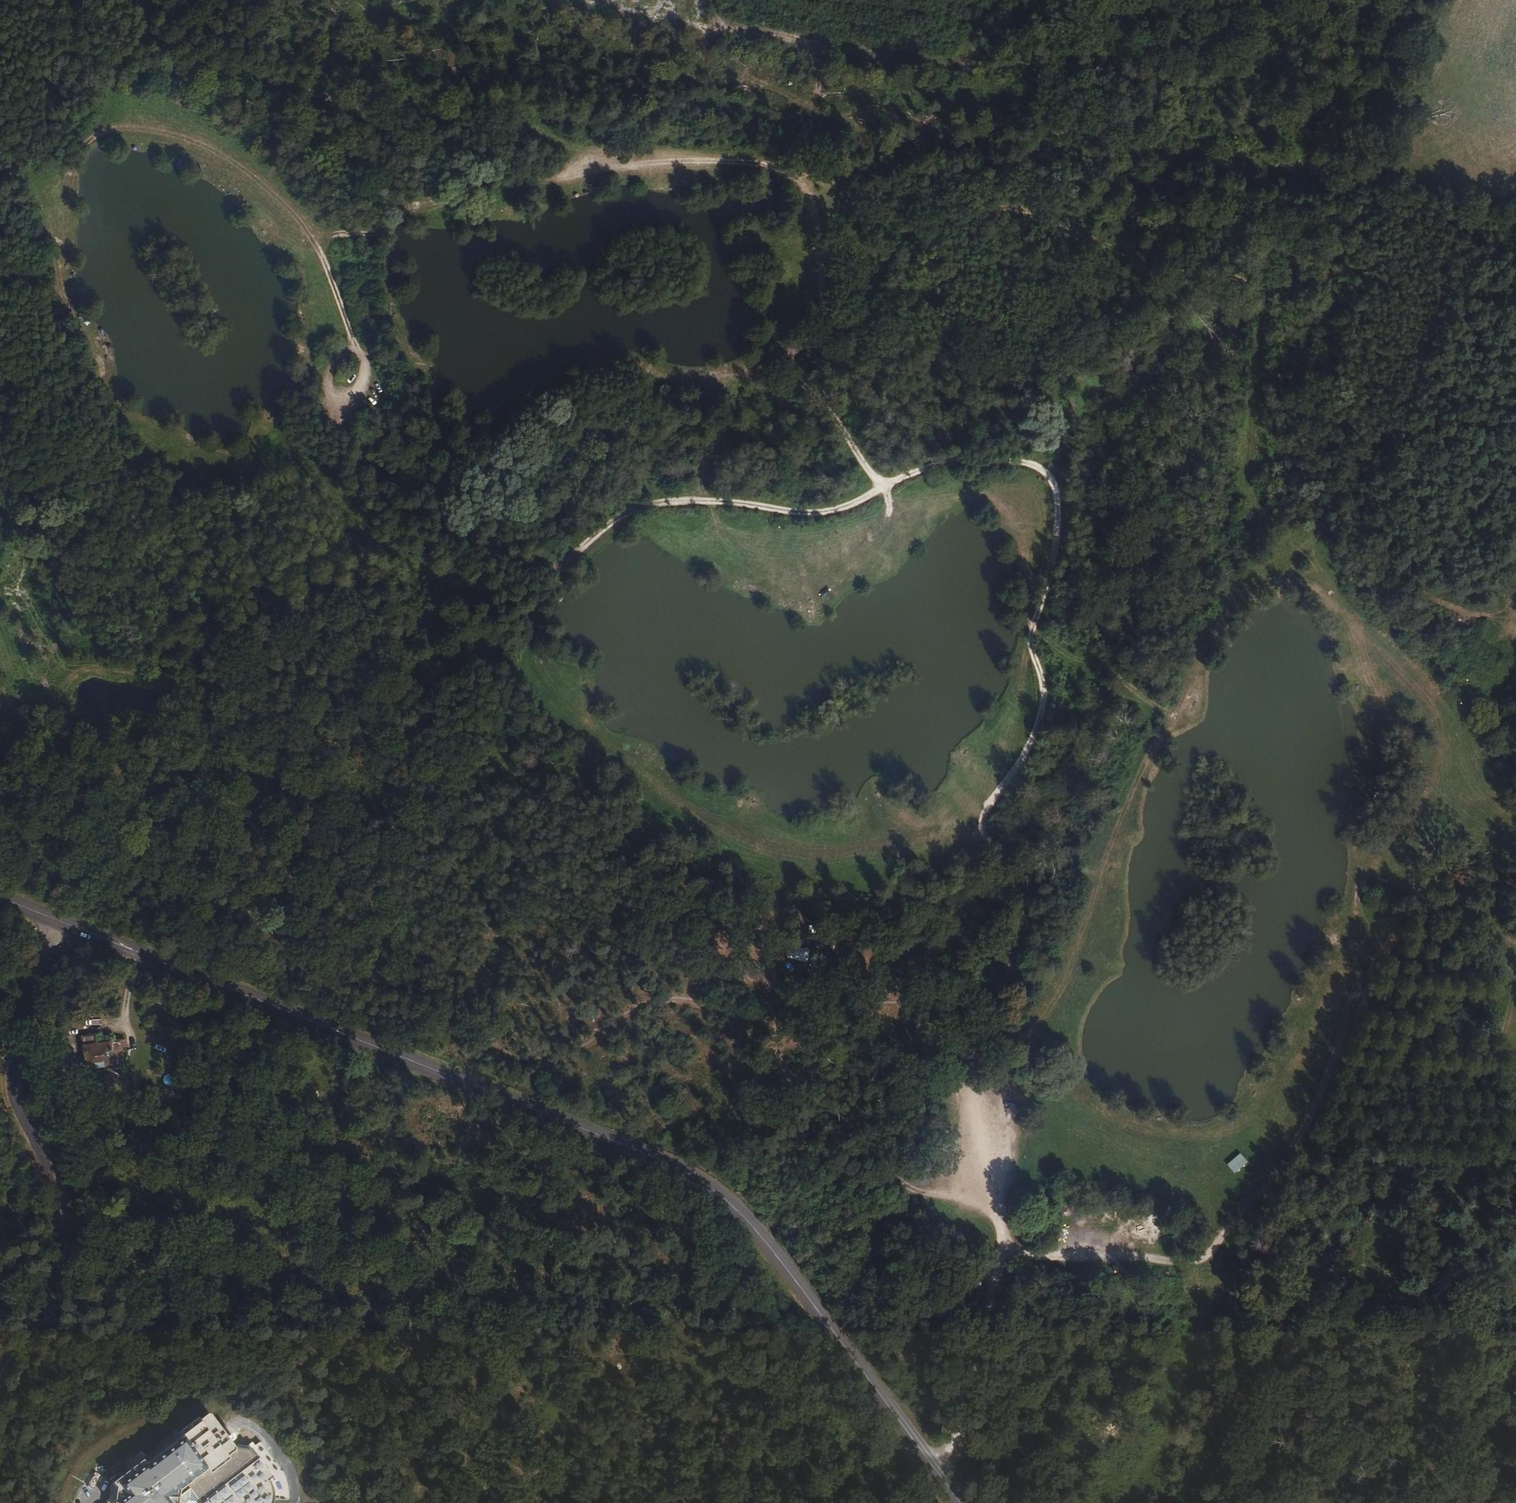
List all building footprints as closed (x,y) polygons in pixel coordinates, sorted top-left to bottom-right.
[(75,1041),(65,1042),(68,1064),(78,1062),(75,1041)] [(118,1059),(108,1060),(111,1091),(146,1088),(146,1070),(150,1071),(150,1064),(119,1066),(118,1059)] [(1247,1162),(1240,1154),(1228,1165),(1235,1173),(1247,1162)] [(989,1267),(991,1261),(982,1259),(981,1265),(989,1267)] [(251,1460),(233,1434),(224,1431),(218,1435),(213,1428),(188,1446),(191,1450),(160,1475),(159,1472),(127,1497),(131,1502),(200,1502),(223,1485),(227,1490),(248,1476),(251,1460)] [(251,1460),(248,1476),(227,1490),(223,1485),(200,1502),(287,1502),(290,1501),(264,1462),(251,1460)]
